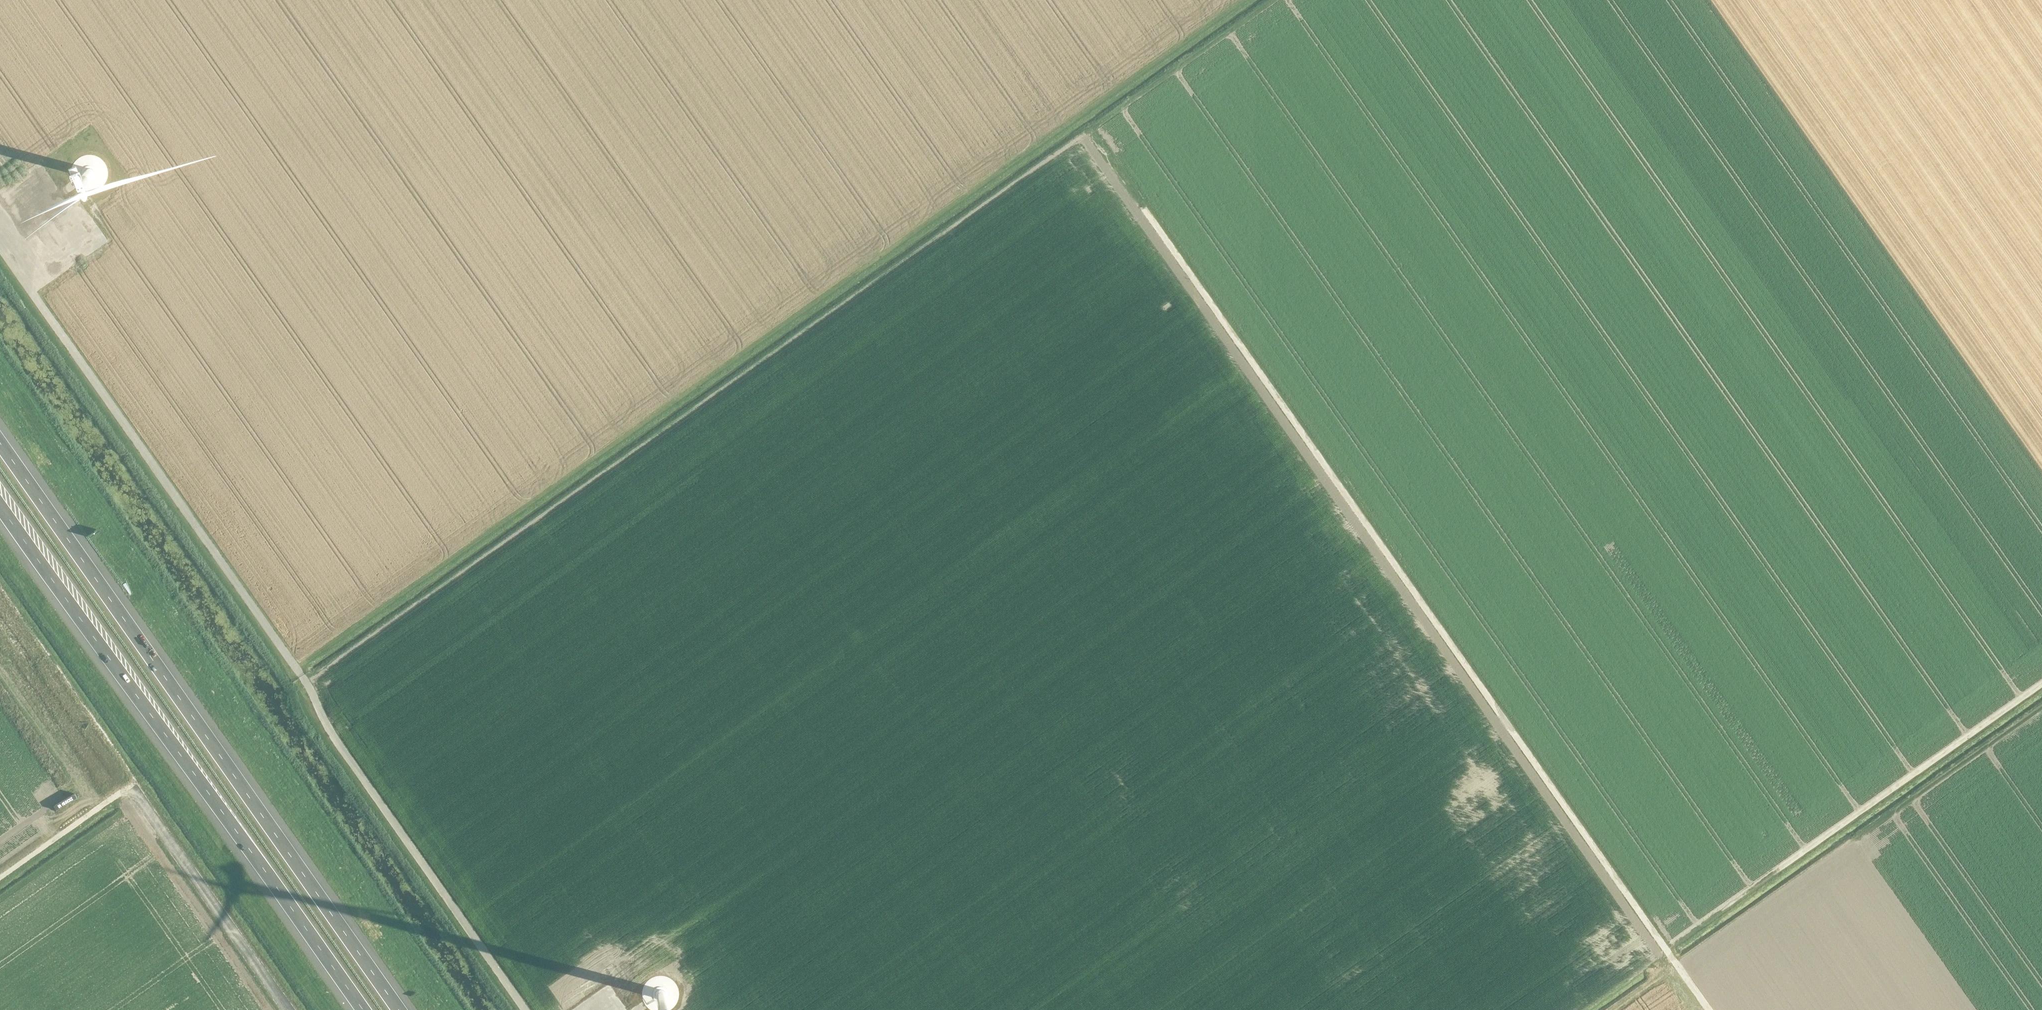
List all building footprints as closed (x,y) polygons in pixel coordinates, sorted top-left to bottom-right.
[(85,172),(85,173),(85,174),(85,175),(86,175),(86,176),(87,177),(88,177),(89,177),(90,177),(91,177),(92,177),(92,176),(93,176),(93,175),(94,174),(94,173),(94,172),(94,171),(93,170),(92,169),(91,169),(90,169),(90,168),(89,168),(88,169),(87,169),(86,170),(85,171),(85,172)] [(656,993),(656,994),(656,995),(657,996),(657,997),(658,998),(659,998),(660,998),(660,999),(661,999),(662,998),(663,998),(664,998),(664,997),(665,996),(665,995),(665,994),(665,993),(665,992),(664,991),(663,990),(662,990),(661,990),(660,990),(659,990),(658,991),(657,991),(657,992),(656,993)]
